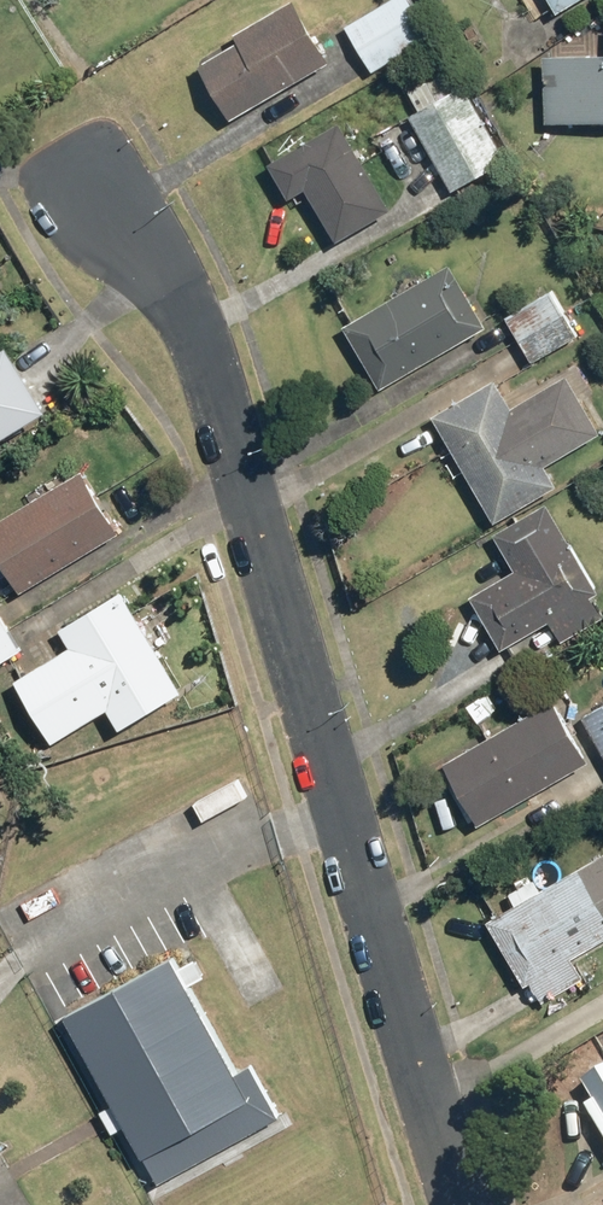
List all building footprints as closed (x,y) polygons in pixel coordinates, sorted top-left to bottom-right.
[(205,62),(237,116),(336,57),(302,0),(293,0),(240,32),(244,38),(205,62)] [(379,70),(439,36),(419,0),(395,0),(353,24),(379,70)] [(538,21),(562,6),(566,13),(588,0),(526,0),(538,21)] [(549,53),(549,121),(602,121),(602,53),(549,53)] [(466,82),(415,112),(459,187),(510,156),(466,82)] [(349,115),(274,156),(295,196),(313,186),(342,239),(399,209),(349,115)] [(454,264),(349,323),(385,387),(490,328),(454,264)] [(554,291),(512,316),(539,363),(581,338),(554,291)] [(58,408),(20,343),(0,355),(0,442),(58,408)] [(438,412),(505,519),(563,483),(552,466),(602,434),(602,427),(572,376),(522,407),(500,373),(438,412)] [(28,588),(128,526),(92,467),(0,523),(0,543),(28,588)] [(498,530),(518,568),(473,593),(507,648),(556,619),(569,641),(602,620),(602,604),(596,592),(602,588),(602,587),(550,499),(498,530)] [(7,660),(57,744),(113,710),(123,728),(190,688),(129,587),(67,624),(54,601),(12,625),(0,605),(0,664),(7,660)] [(563,697),(448,757),(481,820),(596,760),(563,697)] [(588,714),(602,740),(602,705),(588,714)] [(491,919),(527,984),(537,978),(551,1003),(593,980),(578,954),(602,940),(602,856),(491,919)] [(181,958),(63,1023),(153,1186),(271,1121),(181,958)] [(586,1080),(597,1101),(590,1105),(602,1130),(602,1071),(586,1080)]
